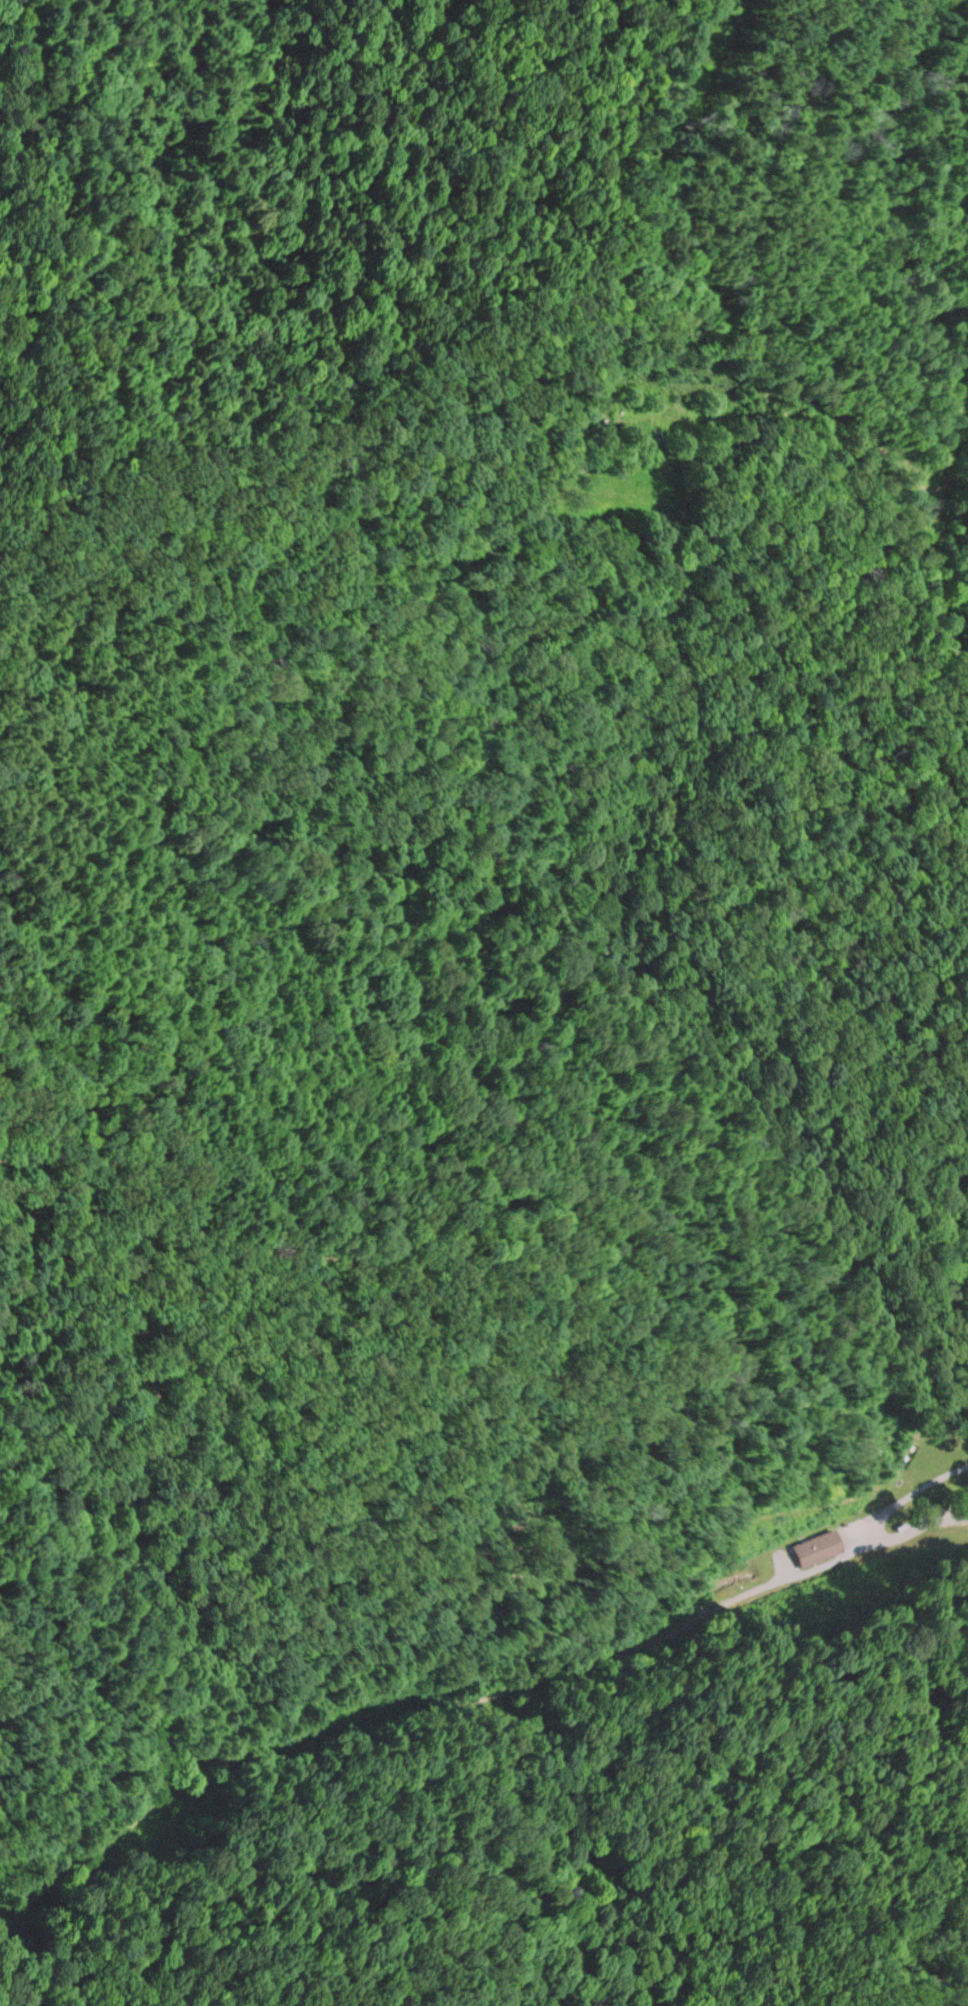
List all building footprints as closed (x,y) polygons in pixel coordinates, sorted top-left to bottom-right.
[(784,1545),(792,1567),(833,1552),(825,1530),(784,1545)]
